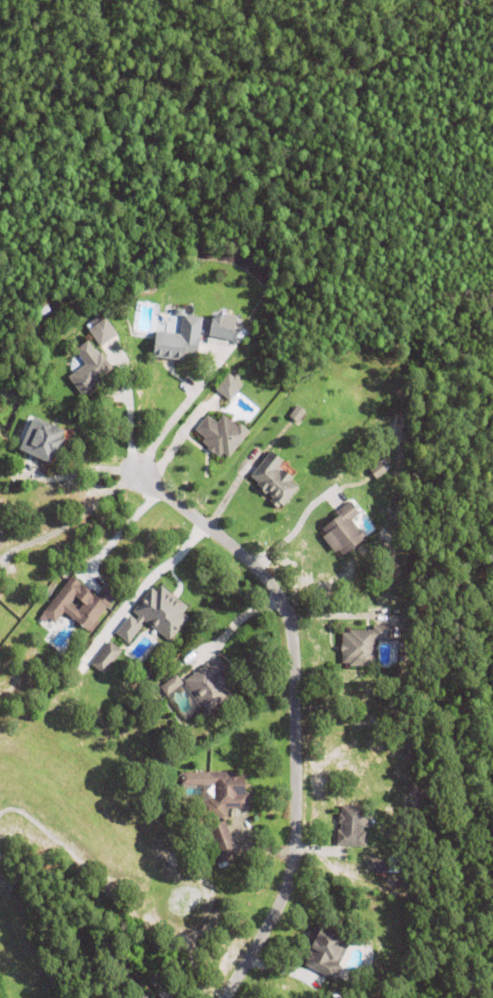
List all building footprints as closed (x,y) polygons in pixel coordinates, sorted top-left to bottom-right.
[(207,337),(231,340),(233,322),(224,321),(225,316),(210,314),(207,337)] [(185,358),(184,364),(153,359),(157,333),(180,336),(183,317),(203,320),(197,360),(185,358)] [(89,331),(99,324),(107,335),(97,343),(89,331)] [(106,383),(84,400),(69,379),(86,366),(75,353),(88,343),(99,357),(101,355),(113,371),(103,379),(106,383)] [(227,401),(242,384),(228,372),(213,389),(227,401)] [(289,418),(297,408),(306,414),(298,425),(289,418)] [(249,434),(229,460),(223,455),(220,459),(214,454),(213,456),(208,452),(210,449),(204,444),(206,441),(196,433),(207,418),(217,426),(223,419),(238,430),(240,427),(249,434)] [(53,460),(50,466),(21,454),(35,420),(65,433),(62,440),(65,442),(57,462),(53,460)] [(283,472),(293,480),(290,483),(299,490),(283,509),(281,507),(277,511),(269,504),(273,500),(269,496),(267,499),(256,490),(259,486),(251,479),(271,454),(283,464),(276,472),(280,475),(283,472)] [(370,472),(380,464),(387,472),(376,481),(370,472)] [(365,542),(343,558),(339,553),(335,556),(323,540),(327,537),(322,531),(342,517),(339,513),(350,504),(359,517),(352,523),(358,531),(360,530),(366,539),(364,541),(365,542)] [(104,583),(95,596),(68,576),(39,616),(52,626),(61,613),(88,632),(116,592),(104,583)] [(143,623),(141,627),(128,645),(117,636),(130,618),(136,623),(139,619),(134,615),(152,591),(157,595),(161,590),(188,610),(183,616),(188,620),(170,644),(143,623)] [(355,666),(342,666),(342,655),(340,655),(340,649),(342,649),(342,636),(349,636),(349,633),(372,633),(372,627),(390,627),(390,643),(375,643),(375,669),(355,669),(355,666)] [(89,665),(102,675),(120,651),(108,641),(89,665)] [(219,678),(221,680),(222,679),(226,685),(225,686),(233,696),(208,715),(184,684),(207,666),(209,668),(219,660),(228,671),(219,678)] [(161,688),(176,677),(183,686),(167,698),(161,688)] [(239,776),(239,794),(248,794),(248,810),(223,811),(223,816),(207,817),(207,801),(214,801),(213,788),(181,788),(181,775),(229,774),(229,777),(239,776)] [(367,834),(366,849),(352,849),(352,847),(338,847),(338,833),(341,833),(341,826),(338,826),(338,818),(341,818),(341,809),(364,809),(363,834),(367,834)] [(203,831),(225,823),(237,856),(215,865),(203,831)] [(375,863),(388,863),(388,875),(375,875),(375,863)] [(345,939),(351,942),(338,968),(341,970),(334,983),(304,966),(310,957),(305,954),(320,926),(322,928),(325,922),(347,935),(345,939)]
